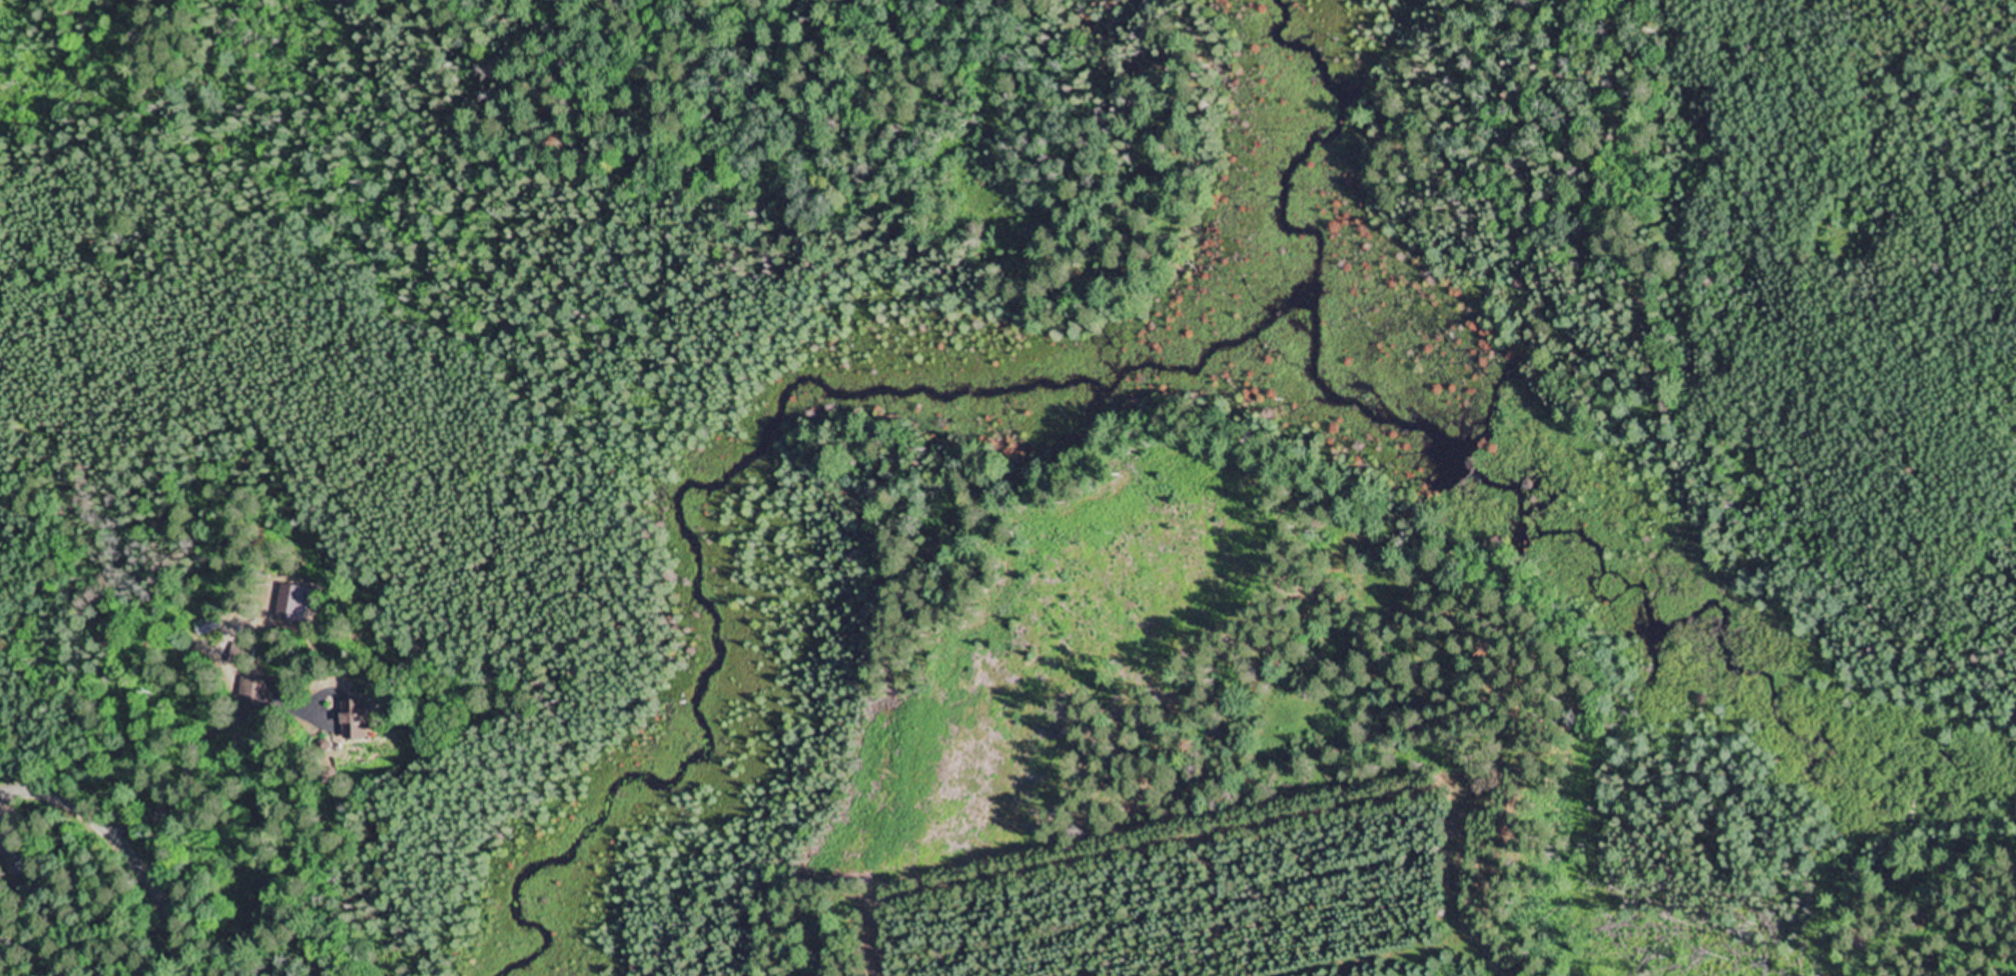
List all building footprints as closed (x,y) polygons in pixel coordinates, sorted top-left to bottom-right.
[(302,624),(307,589),(278,585),(273,620),(302,624)] [(245,668),(251,650),(232,643),(226,661),(245,668)] [(269,679),(238,675),(235,700),(266,704),(269,679)] [(364,703),(339,703),(339,742),(364,742),(364,703)]
